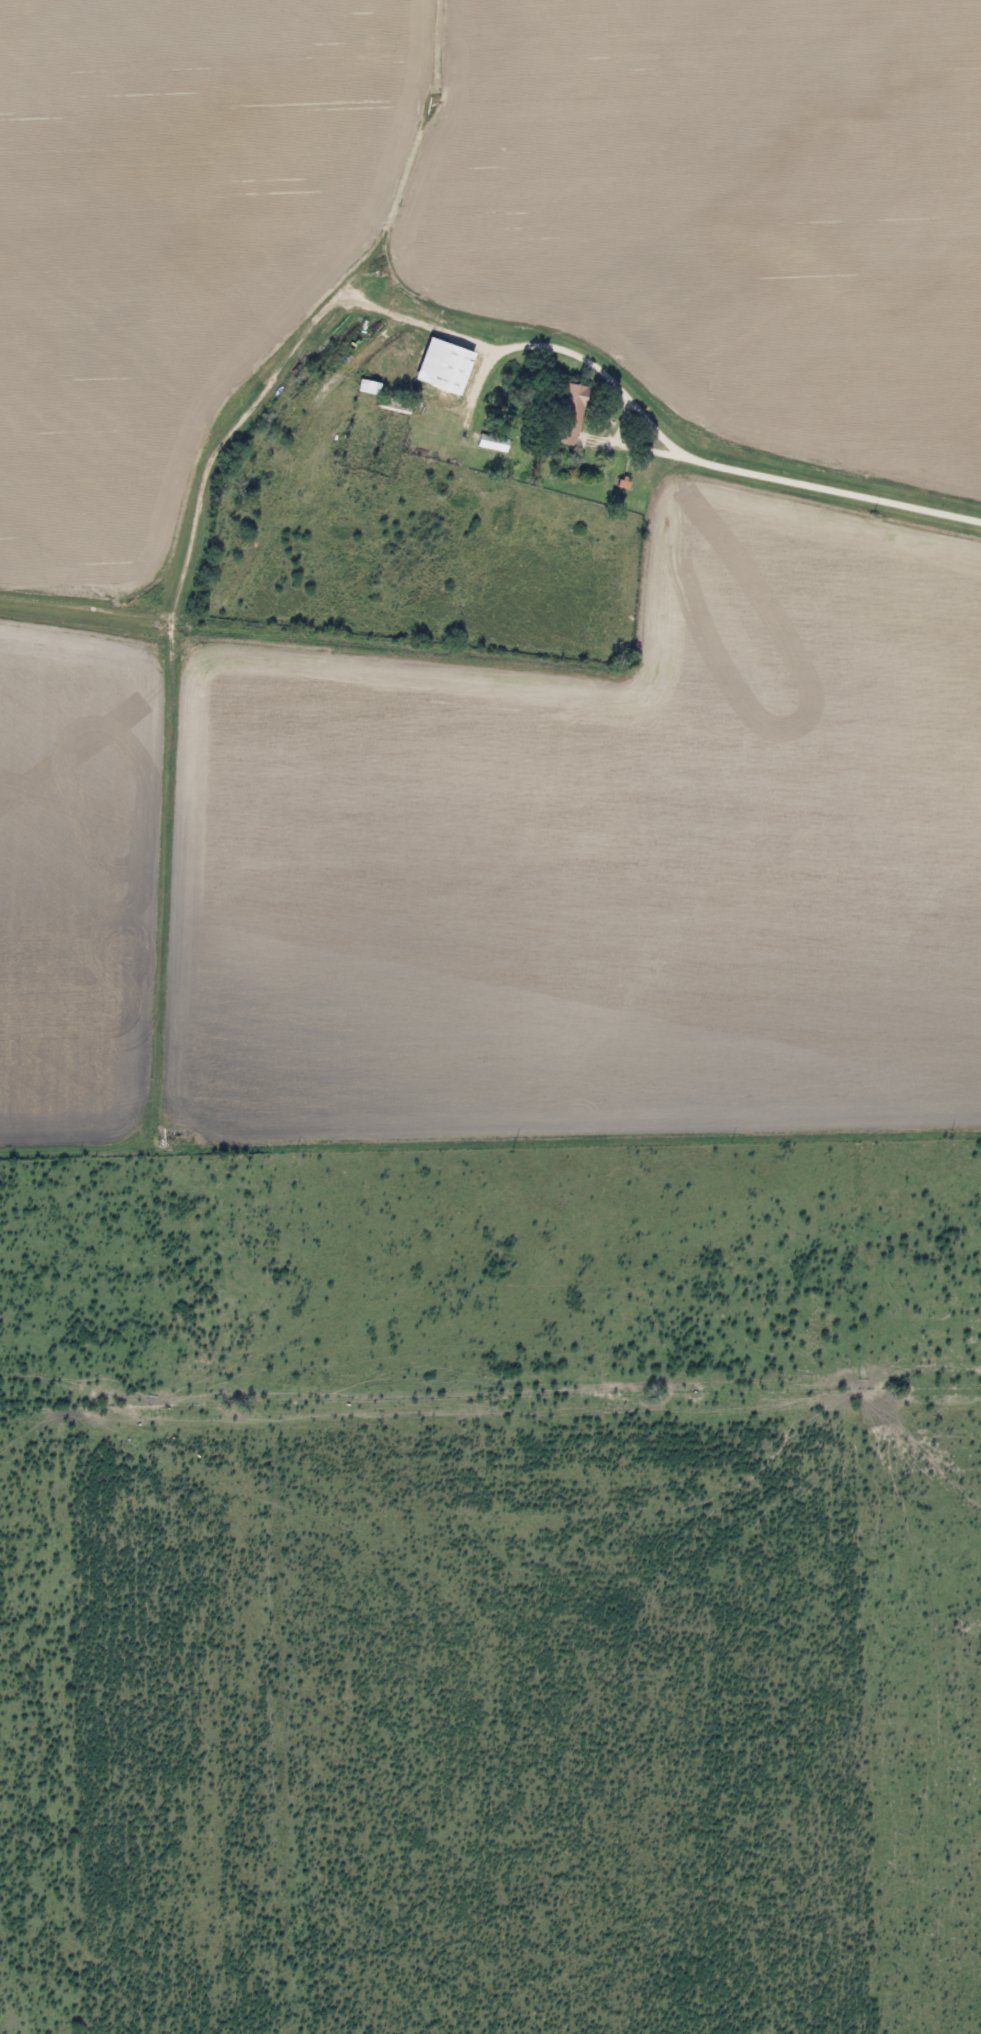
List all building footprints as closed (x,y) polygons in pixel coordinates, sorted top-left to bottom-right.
[(457,396),(471,353),(425,338),(411,381),(457,396)] [(574,447),(585,387),(561,382),(550,442),(574,447)] [(474,447),(504,454),(507,440),(478,434),(474,447)]
